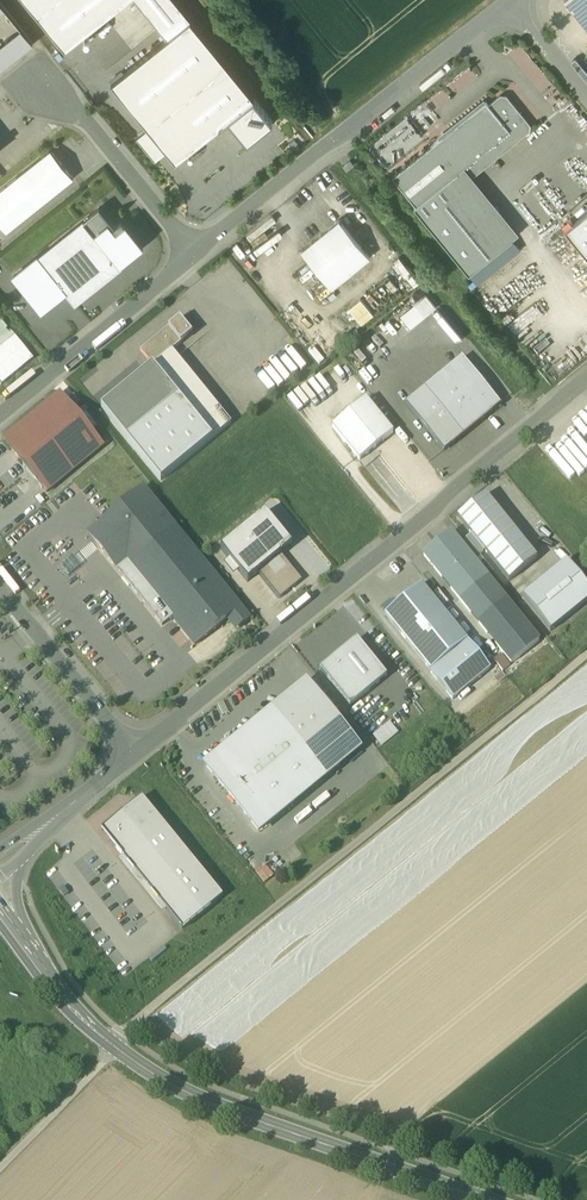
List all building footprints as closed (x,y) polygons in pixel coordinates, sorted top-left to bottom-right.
[(65,47),(123,0),(26,0),(65,47)] [(175,0),(136,0),(166,37),(190,18),(175,0)] [(571,6),(586,25),(586,0),(579,0),(571,6)] [(254,97),(190,18),(166,37),(111,82),(147,127),(165,150),(175,161),(228,118),(254,97)] [(0,44),(0,69),(32,43),(20,28),(0,44)] [(471,67),(459,77),(467,86),(479,75),(471,67)] [(413,206),(468,274),(512,238),(460,175),(465,172),(467,175),(473,175),(529,130),(530,124),(506,94),(500,93),(488,103),(486,100),(430,146),(430,145),(427,147),(423,147),(423,151),(418,155),(414,154),(413,158),(409,162),(405,162),(404,166),(399,170),(395,169),(395,174),(392,176),(415,205),(413,206)] [(272,120),(254,97),(228,118),(246,141),(272,120)] [(154,159),(165,150),(147,127),(136,136),(154,159)] [(6,233),(73,178),(50,150),(0,191),(0,225),(6,233)] [(342,166),(346,171),(353,165),(349,160),(342,166)] [(519,232),(473,175),(467,175),(465,172),(460,175),(512,238),(519,232)] [(13,277),(41,311),(65,292),(74,303),(143,247),(124,224),(117,230),(99,208),(13,277)] [(586,257),(586,210),(564,229),(586,257)] [(301,250),(331,287),(369,256),(339,219),(301,250)] [(512,238),(468,274),(477,284),(520,249),(512,238)] [(414,304),(423,316),(435,307),(426,295),(414,304)] [(348,308),(361,324),(373,315),(360,299),(348,308)] [(410,328),(423,316),(414,304),(400,316),(410,328)] [(1,384),(33,358),(6,325),(7,324),(0,315),(0,383),(1,384)] [(179,318),(168,327),(181,343),(192,333),(179,318)] [(172,350),(181,343),(168,327),(140,350),(152,365),(172,350)] [(231,423),(172,350),(152,365),(212,438),(231,423)] [(405,404),(443,451),(500,405),(462,358),(405,404)] [(161,480),(212,438),(152,365),(101,407),(161,480)] [(104,446),(91,431),(81,418),(60,393),(3,439),(25,467),(34,459),(56,485),(104,446)] [(332,427),(360,461),(393,433),(366,400),(332,427)] [(87,414),(81,418),(91,431),(97,427),(87,414)] [(553,441),(550,444),(565,465),(569,462),(553,441)] [(34,459),(25,467),(46,493),(56,485),(34,459)] [(172,618),(195,645),(230,616),(239,628),(250,619),(176,528),(143,487),(96,526),(94,541),(99,546),(98,547),(162,626),(163,625),(172,618)] [(485,495),(457,517),(471,534),(485,551),(509,581),(537,559),(485,495)] [(259,573),(281,555),(292,546),(265,512),(220,549),(247,582),(259,573)] [(94,541),(96,526),(87,533),(98,547),(99,546),(94,541)] [(424,555),(432,566),(460,543),(451,532),(440,542),(437,541),(435,543),(435,546),(424,555)] [(465,538),(479,555),(485,551),(471,534),(465,538)] [(460,543),(474,560),(479,555),(465,538),(460,543)] [(474,560),(460,543),(432,566),(460,599),(487,577),(474,560)] [(281,555),(259,573),(280,599),(297,585),(298,576),(281,555)] [(522,597),(550,631),(586,601),(586,586),(566,561),(522,597)] [(487,577),(460,599),(478,622),(506,599),(487,577)] [(385,613),(385,614),(430,670),(468,640),(422,584),(395,606),(385,613)] [(380,607),(385,613),(395,606),(390,600),(380,607)] [(320,670),(350,707),(387,677),(357,640),(320,670)] [(468,640),(430,670),(430,671),(453,699),(491,668),(468,640)] [(273,710),(300,744),(333,717),(306,683),(273,710)] [(258,829),(325,775),(300,744),(273,710),(206,765),(258,829)] [(359,748),(333,717),(300,744),(325,775),(359,748)] [(373,735),(382,746),(398,732),(390,722),(373,735)] [(223,897),(142,798),(111,822),(110,841),(122,856),(166,910),(182,930),(223,897)] [(101,830),(110,841),(111,822),(101,830)] [(166,910),(122,856),(118,860),(162,914),(166,910)] [(149,959),(151,962),(166,950),(164,947),(149,959)]
